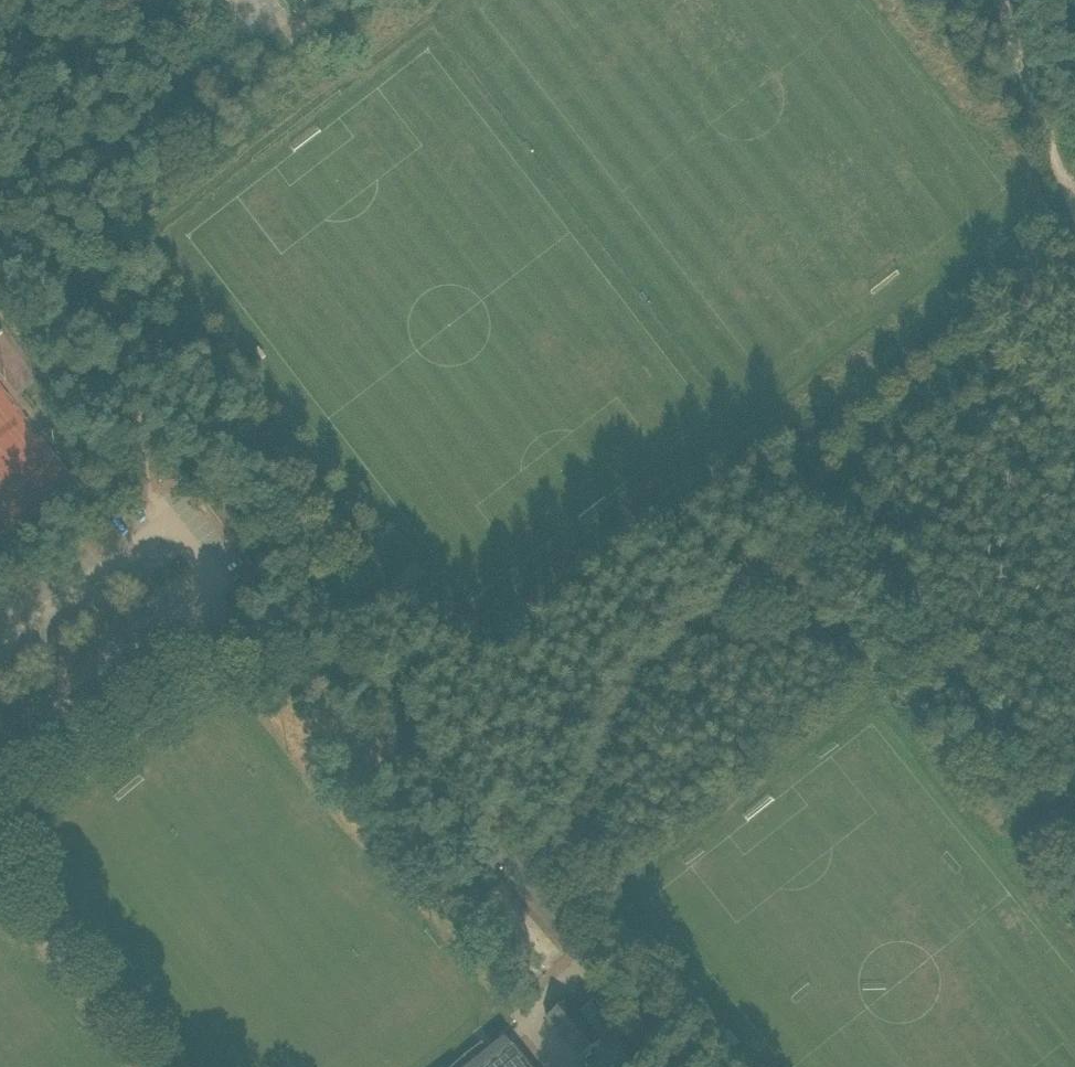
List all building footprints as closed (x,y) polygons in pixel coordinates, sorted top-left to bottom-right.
[(56,460),(56,456),(0,385),(0,497),(26,493),(36,486),(51,483),(48,467),(56,460)] [(546,1017),(579,1057),(601,1040),(568,999),(546,1017)] [(484,1066),(529,1066),(512,1045),(484,1066)]
